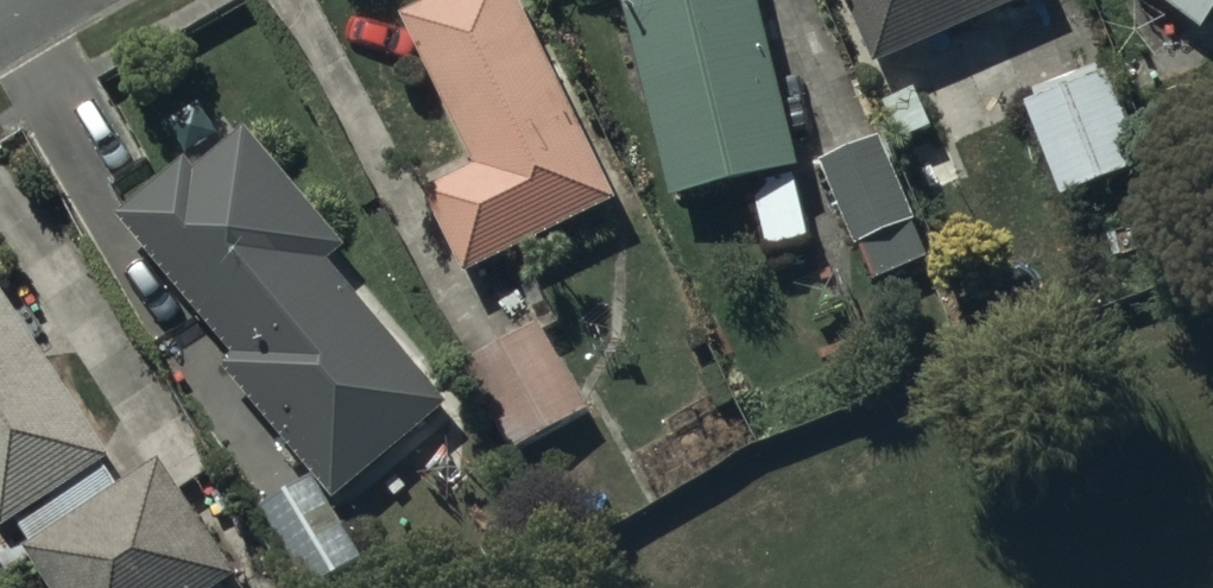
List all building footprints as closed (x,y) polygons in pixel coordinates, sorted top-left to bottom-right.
[(405,20),(481,171),(429,197),(470,279),(618,205),(519,0),(449,0),(405,20)] [(674,207),(756,188),(772,257),(813,248),(797,177),(806,175),(765,0),(625,0),(674,207)] [(877,72),(1037,0),(846,0),(877,72)] [(1206,38),(1212,29),(1212,0),(1158,0),(1206,38)] [(1114,74),(1029,105),(1063,201),(1149,170),(1114,74)] [(917,92),(886,105),(904,145),(909,143),(931,194),(964,179),(942,129),(935,133),(917,92)] [(235,359),(222,369),(339,501),(447,406),(329,264),(347,248),(251,132),(200,175),(190,162),(120,220),(235,359)] [(888,141),(824,166),(857,249),(863,247),(876,282),(934,259),(888,141)] [(3,536),(19,525),(34,548),(25,554),(48,587),(231,587),(238,584),(160,467),(125,491),(111,469),(115,466),(0,288),(0,532),(3,536)] [(545,327),(467,369),(514,455),(591,413),(545,327)] [(265,513),(308,587),(323,587),(365,564),(314,482),(265,513)]
